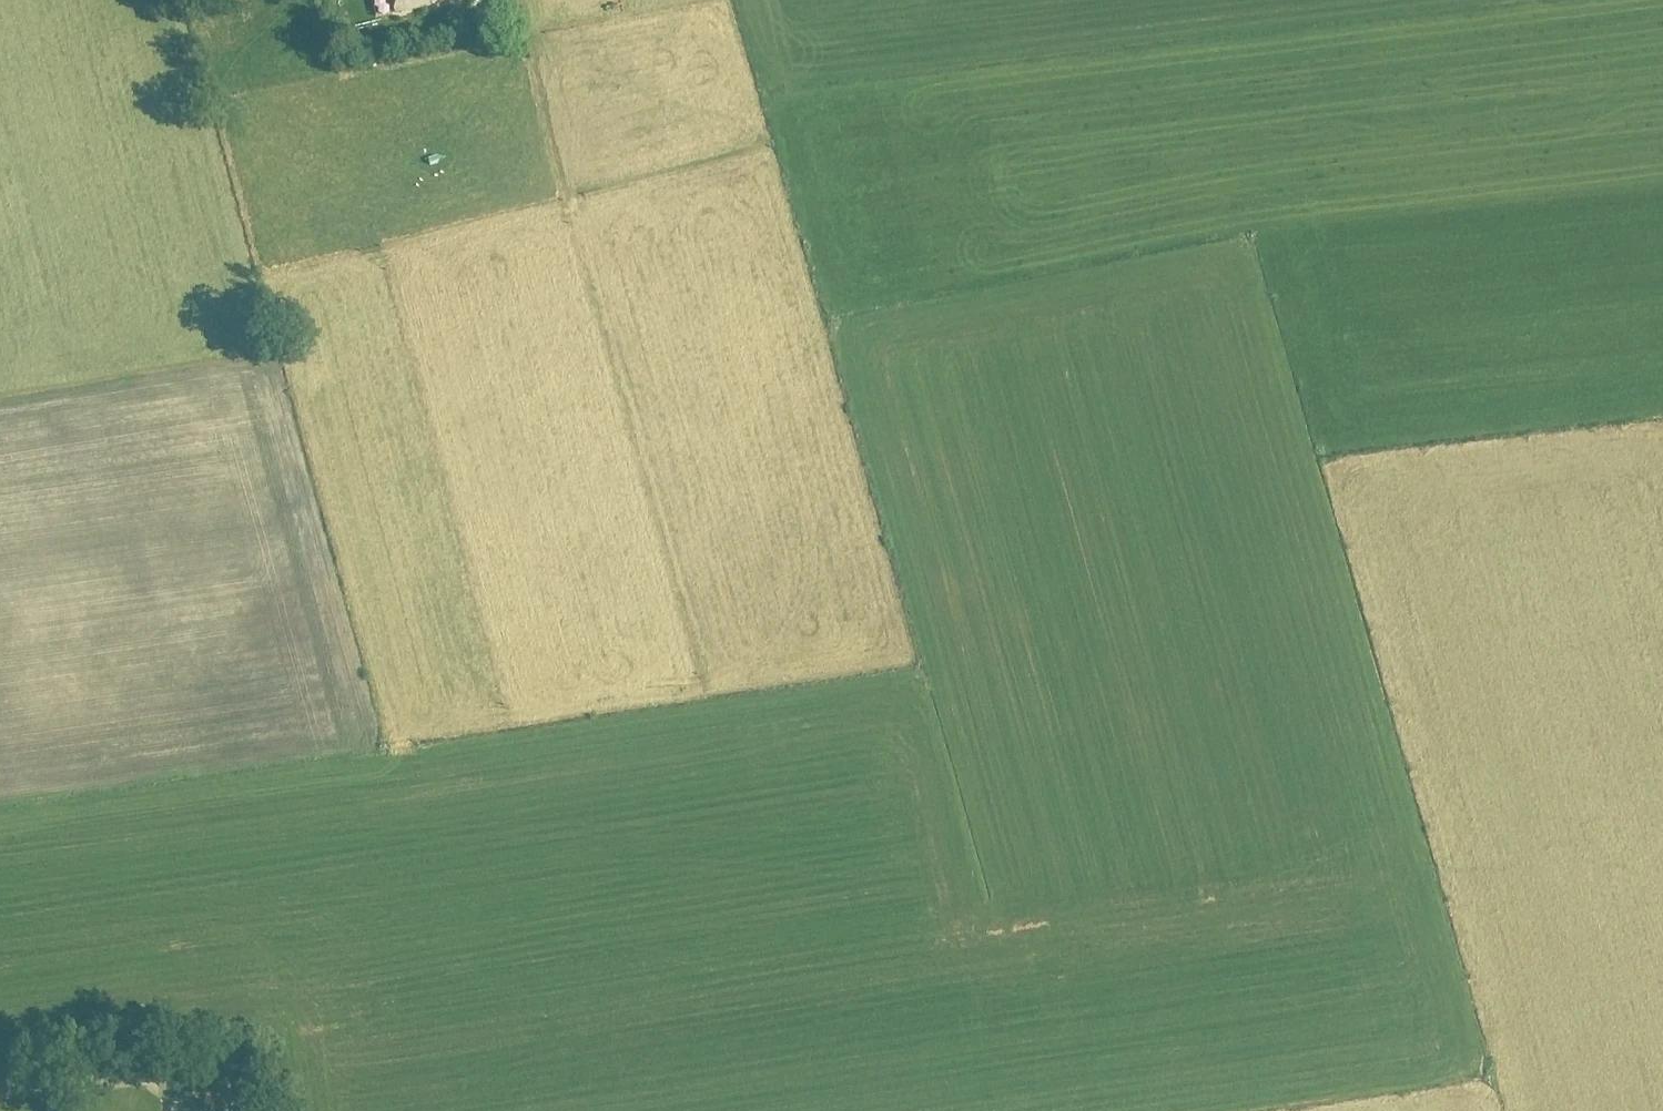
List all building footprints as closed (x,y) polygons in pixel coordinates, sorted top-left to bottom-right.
[(461,0),(392,0),(395,14),(461,0)] [(358,50),(357,42),(352,38),(344,40),(346,52),(358,50)]
